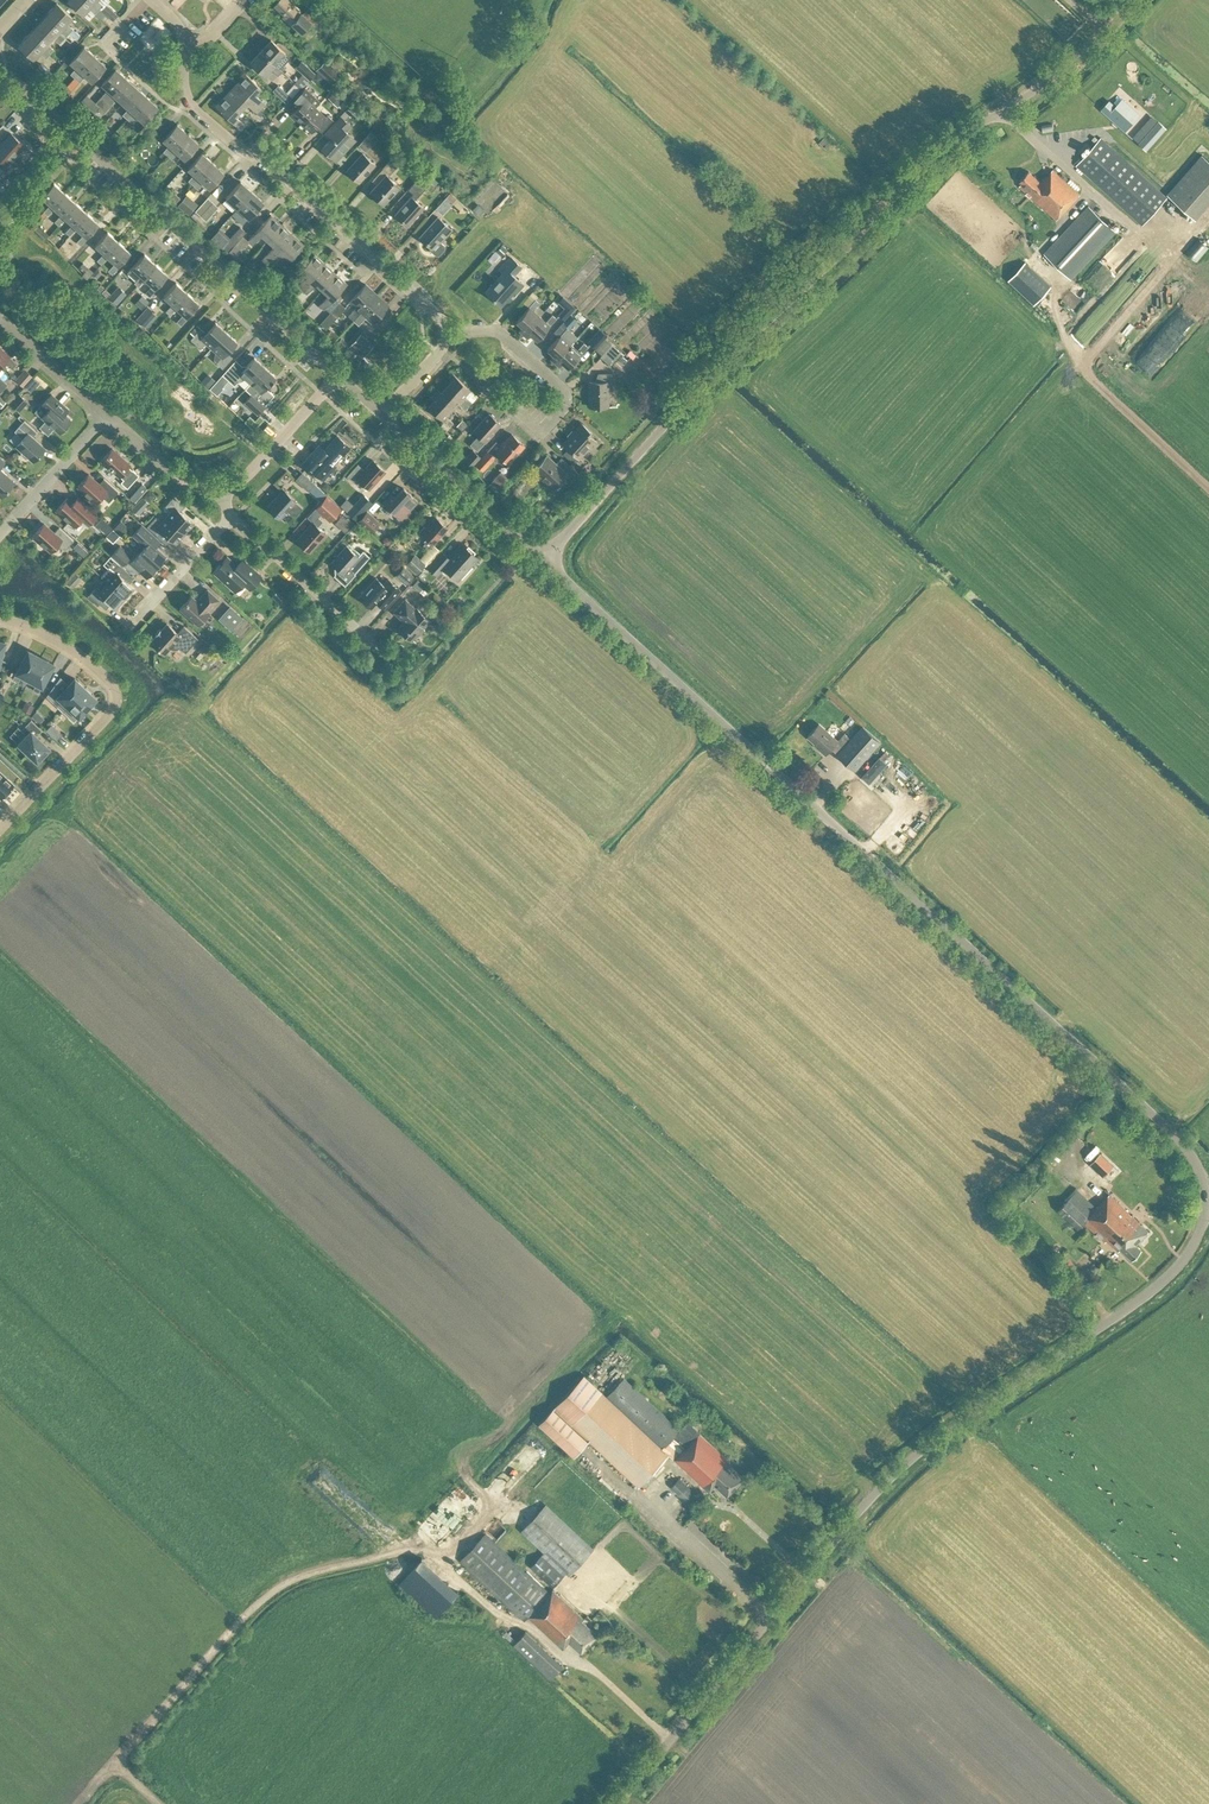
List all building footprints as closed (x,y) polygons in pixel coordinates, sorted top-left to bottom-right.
[(83,14),(89,8),(93,13),(98,8),(89,0),(68,0),(83,14)] [(98,8),(102,3),(99,0),(89,0),(98,8)] [(289,0),(279,0),(274,5),(284,15),(282,17),(300,33),(311,20),(289,0)] [(47,13),(69,33),(73,29),(67,23),(72,17),(57,2),(47,13)] [(105,3),(99,9),(112,21),(117,15),(106,4),(105,3)] [(65,37),(69,33),(47,13),(37,23),(53,38),(58,32),(65,37)] [(48,44),(53,38),(37,23),(28,34),(50,54),(54,49),(48,44)] [(46,58),(50,54),(28,34),(18,44),(34,59),(39,52),(46,58)] [(284,53),(285,53),(271,40),(260,51),(282,70),(286,66),(284,64),(290,58),(284,53)] [(75,78),(95,56),(84,46),(70,62),(76,67),(70,73),(75,78)] [(278,75),(282,70),(260,51),(250,61),(264,75),(270,68),(278,75)] [(95,56),(75,78),(79,81),(85,75),(91,81),(105,65),(95,56)] [(330,83),(339,73),(325,59),(315,70),(330,83)] [(309,79),(315,72),(301,60),(294,66),(306,76),(298,85),(300,88),(308,79),(309,79)] [(48,69),(40,63),(35,69),(47,79),(58,67),(53,63),(48,69)] [(101,84),(107,89),(95,103),(99,107),(106,99),(126,78),(115,68),(101,84)] [(236,84),(261,108),(265,103),(255,94),(261,88),(246,73),(236,84)] [(122,103),(136,87),(126,78),(97,109),(102,114),(111,104),(111,103),(116,97),(122,103)] [(257,112),(261,108),(236,84),(226,95),(241,109),(247,103),(257,112)] [(286,103),(291,97),(278,84),(272,90),(286,103)] [(127,118),(147,96),(136,87),(122,103),(128,108),(122,114),(127,118)] [(301,123),(315,107),(320,101),(315,97),(304,88),(290,103),(295,108),(291,114),(301,123)] [(337,106),(343,100),(334,91),(328,98),(337,106)] [(235,115),(241,109),(226,95),(215,105),(241,129),(245,124),(235,115)] [(147,96),(127,118),(131,122),(137,116),(143,122),(157,106),(147,96)] [(1108,107),(1101,114),(1124,135),(1138,120),(1122,104),(1115,112),(1108,107)] [(315,107),(301,123),(311,132),(316,127),(321,132),(333,119),(327,114),(325,116),(315,107)] [(336,161),(355,139),(345,130),(350,125),(340,116),(324,134),(330,139),(322,148),(336,161)] [(1147,150),(1167,128),(1158,120),(1138,142),(1147,150)] [(168,155),(188,133),(177,123),(162,139),(169,145),(163,151),(168,155)] [(110,131),(105,126),(100,131),(105,136),(110,131)] [(365,151),(377,137),(371,131),(358,145),(365,151)] [(24,145),(11,133),(0,145),(0,159),(6,165),(24,145)] [(188,133),(168,155),(172,159),(178,153),(184,158),(198,143),(188,133)] [(1143,225),(1167,198),(1101,137),(1076,165),(1143,225)] [(167,155),(163,151),(159,156),(163,159),(167,155)] [(193,184),(212,162),(202,152),(187,168),(194,174),(188,180),(193,184)] [(359,182),(375,164),(362,153),(346,170),(359,182)] [(396,153),(382,168),(389,174),(403,159),(396,153)] [(1208,203),(1208,160),(1202,154),(1167,194),(1195,219),(1208,203)] [(173,160),(172,159),(168,156),(163,162),(168,166),(173,160)] [(212,162),(193,184),(197,188),(203,182),(209,188),(223,172),(212,162)] [(1080,194),(1052,169),(1040,182),(1029,171),(1019,182),(1021,183),(1018,186),(1057,220),(1080,194)] [(383,204),(399,186),(386,174),(370,192),(383,204)] [(435,187),(421,174),(408,189),(413,193),(394,214),(407,225),(423,207),(414,199),(426,186),(431,191),(435,187)] [(237,208),(252,191),(240,181),(225,197),(237,208)] [(52,206),(65,193),(53,182),(41,196),(50,204),(43,211),(47,215),(54,208),(52,206)] [(252,191),(237,208),(248,218),(263,202),(252,191)] [(442,214),(457,198),(450,191),(435,208),(442,214)] [(63,216),(76,203),(65,193),(52,206),(54,208),(61,214),(54,221),(58,225),(65,218),(63,216)] [(188,214),(197,203),(186,194),(177,205),(188,214)] [(206,220),(218,207),(213,202),(200,215),(206,220)] [(75,226),(87,213),(76,203),(63,216),(65,218),(72,224),(65,231),(70,235),(76,228),(75,226)] [(478,214),(483,209),(477,203),(472,209),(478,214)] [(1071,279),(1116,231),(1089,206),(1044,254),(1071,279)] [(75,226),(76,228),(83,234),(77,241),(81,245),(88,237),(86,236),(98,223),(87,213),(75,226)] [(267,240),(282,224),(271,214),(247,240),(242,235),(231,248),(229,250),(236,257),(242,251),(241,250),(249,241),(252,244),(261,234),(267,240)] [(10,224),(14,220),(10,216),(6,220),(10,224)] [(435,255),(439,255),(445,248),(444,245),(440,241),(451,229),(437,216),(419,236),(430,247),(429,249),(435,255)] [(265,256),(269,260),(292,234),(282,224),(267,240),(274,246),(265,256)] [(231,248),(242,235),(246,231),(240,226),(227,240),(228,240),(225,243),(231,248)] [(106,255),(118,241),(107,231),(95,245),(104,253),(97,260),(101,264),(108,256),(106,255)] [(292,234),(269,260),(274,264),(283,254),(289,260),(303,244),(292,234)] [(1208,246),(1208,243),(1200,237),(1190,253),(1201,259),(1208,246)] [(106,255),(108,256),(115,263),(108,270),(112,274),(119,266),(118,265),(130,252),(118,241),(106,255)] [(501,244),(495,250),(500,255),(501,255),(506,249),(501,244)] [(494,250),(486,259),(492,264),(500,255),(495,251),(494,250)] [(143,277),(156,263),(145,253),(132,266),(141,275),(134,282),(138,286),(145,278),(143,277)] [(302,289),(325,263),(314,253),(300,269),(306,275),(297,285),(302,289)] [(501,305),(521,283),(513,275),(521,266),(510,257),(498,270),(502,273),(485,292),(501,305)] [(1051,286),(1025,262),(1009,279),(1034,303),(1051,286)] [(143,277),(145,278),(152,285),(145,292),(149,296),(156,288),(155,287),(167,274),(156,263),(143,277)] [(321,289),(336,273),(325,263),(302,289),(306,293),(315,283),(321,289)] [(1093,271),(1085,278),(1098,291),(1115,275),(1106,266),(1097,275),(1093,271)] [(102,273),(96,268),(91,273),(97,278),(102,273)] [(336,273),(321,289),(328,295),(319,304),(324,309),(347,283),(336,273)] [(166,311),(170,315),(176,307),(173,304),(185,291),(176,282),(163,296),(172,304),(166,311)] [(372,322),(388,304),(365,284),(349,301),(356,307),(348,315),(358,325),(366,316),(372,322)] [(110,297),(118,304),(127,294),(119,286),(110,297)] [(173,304),(176,307),(183,314),(177,321),(181,325),(188,317),(186,316),(198,303),(185,291),(173,304)] [(141,309),(149,301),(142,295),(134,303),(141,309)] [(523,334),(539,316),(533,310),(539,302),(535,299),(515,321),(522,326),(518,330),(523,334)] [(569,301),(558,314),(564,319),(575,307),(569,301)] [(327,334),(330,330),(327,327),(345,307),(339,302),(320,323),(321,324),(319,326),(327,334)] [(146,307),(136,319),(144,326),(154,314),(146,307)] [(569,313),(563,321),(570,327),(577,320),(569,313)] [(539,316),(523,334),(527,338),(530,334),(536,340),(556,318),(552,314),(546,321),(539,316)] [(211,348),(226,331),(215,322),(205,333),(196,324),(190,332),(194,335),(190,339),(198,346),(204,345),(206,343),(211,348)] [(567,327),(547,349),(553,355),(550,358),(554,362),(570,344),(577,337),(571,331),(567,327)] [(599,328),(587,341),(595,348),(607,335),(599,328)] [(226,331),(211,348),(216,352),(214,354),(214,360),(222,368),(232,357),(226,352),(236,341),(226,331)] [(362,357),(373,345),(360,333),(349,345),(362,357)] [(570,344),(554,362),(558,366),(562,362),(568,368),(587,346),(583,343),(577,350),(570,344)] [(609,364),(620,352),(611,343),(599,356),(609,364)] [(0,367),(5,361),(12,368),(16,363),(9,356),(0,348),(0,367)] [(249,383),(265,366),(254,357),(244,368),(239,363),(229,374),(237,382),(243,380),(244,378),(249,383)] [(265,366),(249,383),(256,389),(251,394),(250,393),(243,401),(257,414),(265,406),(264,405),(274,394),(265,387),(275,376),(265,366)] [(23,387),(32,376),(26,371),(20,378),(19,377),(16,380),(23,387)] [(446,386),(468,406),(471,402),(464,395),(470,389),(452,372),(448,377),(451,380),(446,386)] [(609,406),(609,390),(612,390),(612,373),(597,373),(597,381),(589,381),(589,406),(609,406)] [(40,383),(33,377),(25,387),(31,392),(40,383)] [(464,410),(468,406),(446,386),(440,392),(437,389),(433,393),(451,409),(457,403),(464,410)] [(17,411),(26,401),(17,393),(8,402),(17,411)] [(445,416),(451,409),(433,393),(429,397),(433,400),(427,407),(449,426),(453,422),(445,416)] [(48,434),(54,428),(59,432),(71,419),(65,414),(69,409),(51,394),(41,405),(47,410),(41,417),(45,420),(39,426),(48,434)] [(477,450),(493,433),(492,432),(500,423),(489,413),(473,430),(478,435),(469,444),(477,450)] [(258,423),(252,417),(246,423),(253,429),(258,423)] [(467,424),(462,419),(456,425),(461,430),(467,424)] [(34,460),(44,449),(32,437),(37,432),(24,420),(14,431),(23,438),(16,445),(22,450),(21,451),(21,455),(25,458),(28,458),(29,456),(34,460)] [(574,463),(579,457),(595,440),(587,433),(588,431),(580,424),(563,443),(568,448),(563,453),(574,463)] [(455,438),(449,433),(444,439),(450,444),(455,438)] [(481,456),(472,466),(478,471),(480,468),(483,470),(490,463),(492,465),(501,456),(508,462),(524,445),(511,433),(505,441),(503,439),(499,443),(495,440),(481,456)] [(334,463),(349,446),(337,435),(324,449),(319,444),(301,464),(312,474),(321,482),(322,480),(323,481),(337,465),(334,463)] [(132,469),(128,466),(130,464),(112,448),(101,460),(119,476),(123,479),(120,482),(127,488),(139,475),(132,469)] [(559,466),(547,456),(534,471),(552,487),(558,480),(565,486),(578,473),(564,460),(559,466)] [(385,471),(372,459),(364,469),(358,463),(346,476),(353,482),(356,477),(369,489),(385,471)] [(15,482),(0,468),(0,496),(1,497),(15,482)] [(308,490),(314,483),(302,472),(295,479),(308,490)] [(99,483),(88,474),(77,486),(95,502),(102,495),(109,501),(118,491),(104,478),(99,483)] [(136,500),(148,485),(142,480),(130,495),(136,500)] [(417,500),(403,487),(394,497),(391,494),(379,507),(385,512),(389,508),(402,520),(411,511),(409,509),(417,500)] [(296,514),(302,507),(295,501),(296,500),(283,489),(267,507),(280,518),(287,510),(291,514),(294,514),(296,514)] [(362,493),(346,511),(356,520),(372,502),(362,493)] [(149,503),(142,496),(131,509),(137,515),(149,503)] [(166,517),(184,533),(187,529),(189,530),(192,526),(191,525),(193,523),(180,511),(184,506),(174,496),(165,506),(171,511),(166,517)] [(325,496),(314,509),(328,521),(339,509),(325,496)] [(77,507),(67,498),(56,510),(74,526),(80,519),(87,525),(97,514),(83,501),(77,507)] [(370,533),(380,521),(366,509),(356,521),(370,533)] [(345,532),(353,523),(342,514),(334,522),(345,532)] [(107,531),(112,524),(102,516),(97,523),(107,531)] [(184,533),(166,517),(162,522),(155,516),(146,526),(157,536),(162,531),(175,543),(177,541),(178,541),(181,538),(181,536),(184,533)] [(317,526),(322,520),(318,517),(313,522),(312,522),(296,540),(309,551),(319,540),(321,541),(327,535),(317,526)] [(446,527),(435,517),(426,527),(424,526),(419,531),(428,539),(423,544),(427,548),(432,543),(433,543),(446,527)] [(125,524),(121,520),(114,527),(121,535),(126,530),(125,524)] [(54,532),(44,523),(33,535),(51,551),(57,544),(64,550),(73,540),(59,527),(54,532)] [(140,552),(156,566),(165,556),(150,543),(155,537),(142,525),(133,535),(145,546),(140,552)] [(458,579),(477,558),(461,544),(448,558),(442,552),(429,567),(436,574),(443,566),(458,579)] [(156,566),(140,552),(134,558),(120,545),(111,555),(124,566),(129,561),(146,577),(156,566)] [(358,556),(346,545),(337,555),(334,555),(334,558),(331,562),(334,565),(335,568),(338,568),(340,570),(335,575),(345,583),(367,559),(360,553),(358,556)] [(416,574),(425,563),(414,553),(405,564),(416,574)] [(134,588),(119,574),(124,568),(110,555),(108,558),(103,564),(108,568),(101,576),(108,582),(125,598),(134,588)] [(237,565),(227,557),(213,572),(235,592),(243,583),(249,590),(261,577),(243,559),(237,565)] [(406,585),(414,575),(403,566),(395,575),(406,585)] [(72,587),(81,578),(75,572),(66,581),(72,587)] [(383,584),(376,577),(359,596),(371,607),(383,594),(391,600),(400,590),(388,578),(383,584)] [(116,608),(125,598),(108,582),(101,590),(96,586),(89,594),(100,603),(95,599),(100,594),(118,610),(118,609),(116,608)] [(208,611),(219,599),(207,589),(197,600),(191,595),(180,608),(197,624),(209,611),(208,611)] [(415,608),(405,598),(393,611),(400,618),(402,617),(405,620),(397,628),(411,640),(430,620),(416,607),(415,608)] [(231,628),(243,615),(230,603),(218,616),(231,628)] [(167,623),(161,629),(160,628),(155,634),(156,635),(150,641),(152,642),(151,644),(156,648),(157,647),(164,653),(169,647),(172,649),(177,649),(179,646),(185,652),(197,638),(194,635),(183,626),(177,633),(167,623)] [(203,655),(210,647),(205,642),(198,650),(203,655)] [(29,679),(41,656),(28,649),(12,678),(18,681),(21,675),(29,679)] [(41,656),(29,679),(36,683),(33,689),(38,692),(54,663),(41,656)] [(67,706),(85,687),(74,678),(62,690),(55,683),(46,696),(57,705),(61,700),(67,706)] [(85,687),(67,706),(74,712),(69,717),(73,721),(96,698),(85,687)] [(39,722),(44,715),(36,709),(31,716),(39,722)] [(21,729),(26,734),(18,743),(37,760),(49,747),(36,735),(42,729),(31,719),(21,729)] [(56,739),(62,733),(51,723),(45,729),(56,739)] [(838,740),(819,723),(808,736),(819,747),(819,748),(827,755),(835,745),(841,751),(838,754),(855,770),(881,741),(863,725),(852,738),(845,732),(838,740)] [(869,783),(887,762),(880,755),(861,776),(869,783)] [(0,773),(0,796),(1,797),(6,792),(8,792),(9,790),(9,788),(13,785),(10,782),(10,781),(7,778),(6,778),(0,773)] [(1096,1169),(1110,1183),(1122,1171),(1108,1157),(1096,1169)] [(1149,1230),(1110,1193),(1088,1217),(1068,1198),(1058,1210),(1077,1228),(1083,1222),(1105,1241),(1106,1240),(1118,1250),(1120,1248),(1131,1259),(1141,1249),(1136,1244),(1148,1232),(1147,1231),(1149,1230)] [(1075,1264),(1064,1253),(1058,1259),(1069,1270),(1075,1264)] [(689,1420),(680,1430),(624,1377),(607,1395),(584,1373),(538,1422),(574,1456),(589,1440),(639,1486),(669,1454),(709,1491),(715,1484),(727,1495),(743,1478),(727,1463),(729,1461),(699,1433),(701,1431),(689,1420)] [(670,1486),(685,1500),(693,1490),(679,1477),(670,1486)] [(570,1573),(592,1548),(545,1505),(523,1530),(545,1551),(531,1565),(538,1572),(553,1586),(564,1575),(567,1571),(570,1573)] [(549,1594),(484,1534),(460,1560),(525,1619),(528,1616),(563,1648),(569,1641),(581,1652),(597,1634),(582,1620),(584,1618),(553,1589),(549,1594)] [(422,1557),(400,1581),(437,1615),(459,1591),(422,1557)] [(551,1676),(562,1663),(526,1631),(514,1644),(551,1676)]
